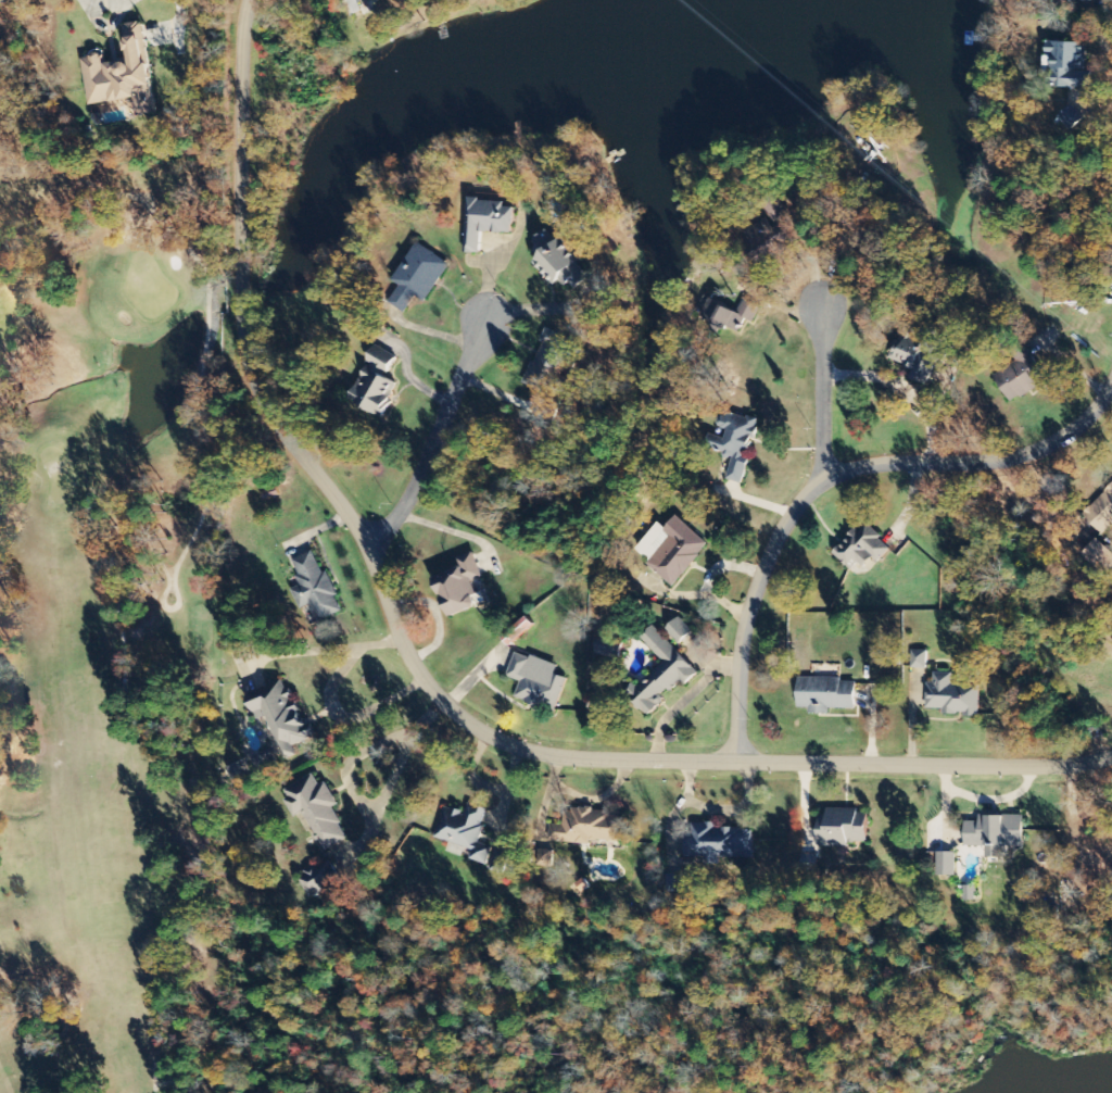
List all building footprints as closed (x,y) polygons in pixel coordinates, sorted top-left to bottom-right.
[(127,61),(105,64),(104,54),(83,57),(90,106),(126,101),(128,110),(136,109),(138,118),(156,116),(143,23),(122,26),(127,61)] [(1087,88),(1089,42),(1047,41),(1046,55),(1051,55),(1050,87),(1087,88)] [(481,232),(513,234),(514,208),(504,208),(505,201),(467,200),(465,253),(480,254),(481,232)] [(589,277),(578,264),(581,262),(561,238),(557,241),(547,230),(530,244),(540,256),(533,262),(554,286),(562,279),(573,291),(589,277)] [(450,262),(416,243),(394,282),(399,285),(389,304),(407,313),(416,297),(427,303),(450,262)] [(913,368),(909,380),(927,385),(932,367),(941,370),(948,348),(900,333),(891,361),(913,368)] [(1017,362),(994,376),(1010,403),(1048,380),(1027,345),(1012,354),(1017,362)] [(385,378),(396,357),(376,346),(346,400),(381,419),(399,385),(385,378)] [(742,484),(750,459),(748,459),(759,420),(720,409),(708,449),(734,456),(727,480),(742,484)] [(1111,524),(1111,484),(1082,516),(1102,535),(1111,524)] [(630,553),(676,587),(707,542),(671,516),(661,529),(652,522),(630,553)] [(870,556),(879,563),(893,548),(864,521),(834,555),(854,574),(870,556)] [(1111,568),(1111,553),(1095,539),(1081,556),(1106,576),(1111,568)] [(314,551),(287,564),(308,607),(311,605),(319,622),(343,611),(314,551)] [(447,618),(481,605),(472,581),(483,577),(473,553),(456,559),(460,568),(432,578),(447,618)] [(666,629),(678,644),(692,633),(680,618),(666,629)] [(513,642),(531,630),(525,621),(507,634),(513,642)] [(699,673),(653,627),(640,639),(665,664),(629,699),(646,716),(682,681),(686,686),(699,673)] [(928,651),(912,651),(911,669),(927,670),(928,651)] [(565,677),(555,674),(558,666),(516,652),(507,678),(520,682),(515,700),(553,713),(565,677)] [(980,717),(981,686),(952,685),(953,672),(934,672),(933,683),(927,683),(926,709),(943,710),(943,714),(965,715),(965,717),(980,717)] [(855,710),(856,680),(798,678),(797,708),(808,709),(808,714),(829,714),(830,709),(855,710)] [(277,742),(287,737),(293,749),(316,738),(299,705),(293,707),(281,681),(246,698),(254,713),(261,710),(277,742)] [(283,790),(296,818),(307,814),(324,851),(349,840),(334,808),(339,806),(327,782),(320,786),(315,775),(283,790)] [(435,838),(472,851),(469,860),(486,866),(494,842),(479,838),(489,810),(469,804),(466,814),(446,807),(435,838)] [(625,840),(623,815),(595,817),(595,808),(563,811),(564,825),(554,826),(555,845),(625,840)] [(858,810),(818,811),(818,846),(868,846),(867,814),(858,814),(858,810)] [(1024,816),(980,816),(980,822),(965,822),(965,847),(986,847),(986,858),(1004,858),(1004,847),(1024,847),(1024,816)] [(753,830),(712,829),(713,824),(692,823),(692,833),(684,833),(683,857),(704,858),(704,863),(717,863),(718,858),(752,859),(753,830)] [(552,867),(553,851),(538,851),(537,867),(552,867)] [(510,857),(495,852),(489,871),(503,876),(510,857)] [(956,853),(937,853),(937,876),(956,877),(956,853)] [(309,898),(341,883),(331,861),(299,877),(309,898)] [(965,901),(976,901),(976,887),(965,887),(965,901)]
